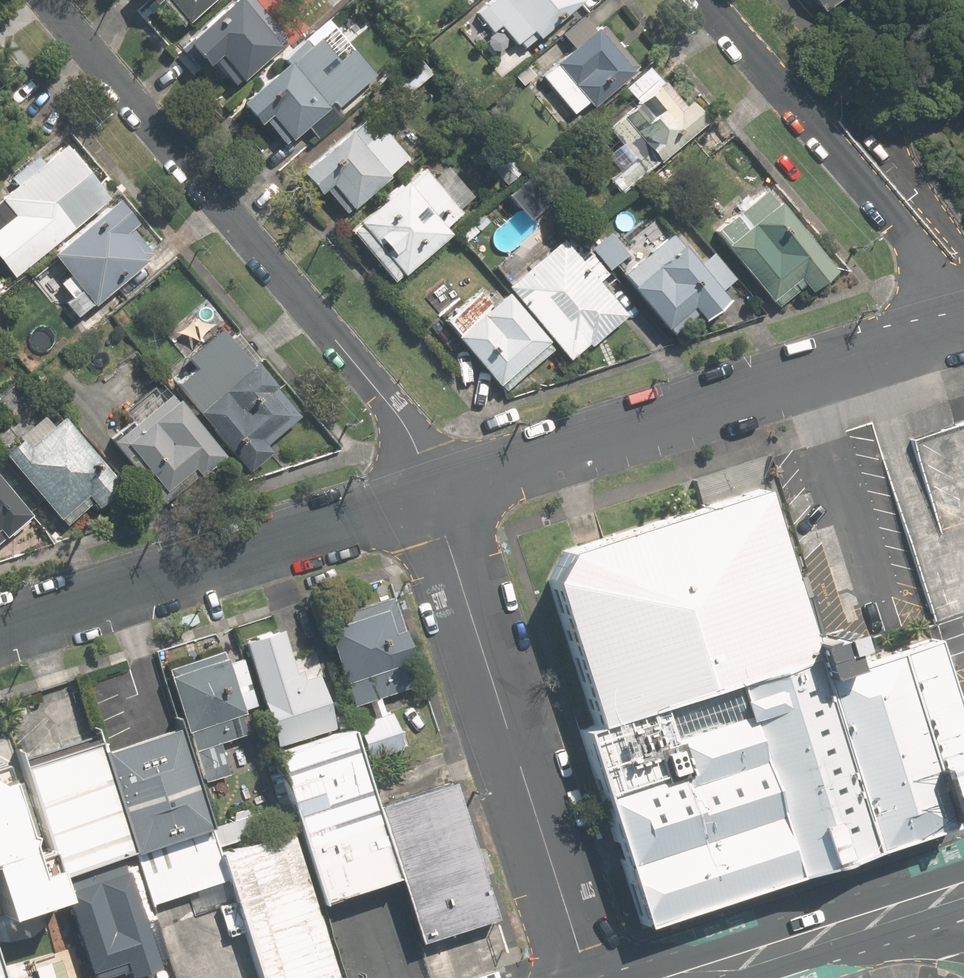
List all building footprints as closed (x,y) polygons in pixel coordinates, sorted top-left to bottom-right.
[(192,20),(213,0),(173,0),(192,20)] [(240,85),(294,34),(262,0),(232,0),(181,48),(202,70),(215,58),(240,85)] [(523,44),(527,49),(543,36),(578,5),(581,9),(592,0),(490,0),(478,10),(497,31),(504,25),(523,44)] [(549,82),(537,92),(557,115),(571,103),(577,111),(588,101),(596,110),(647,67),(606,19),(597,27),(585,13),(561,34),(572,46),(541,73),(549,82)] [(316,40),(313,36),(245,100),(290,148),(310,130),(317,137),(379,77),(349,45),(356,39),(337,20),(316,40)] [(619,169),(611,176),(624,192),(714,115),(691,88),(683,95),(656,64),(627,89),(637,100),(608,126),(621,141),(606,154),(619,169)] [(378,111),(311,168),(346,210),(414,153),(378,111)] [(0,192),(0,214),(33,255),(105,197),(61,143),(0,192)] [(466,211),(428,167),(354,230),(398,278),(454,230),(449,223),(466,211)] [(770,188),(719,229),(775,297),(805,274),(815,287),(841,269),(770,188)] [(130,223),(110,199),(46,251),(91,307),(147,262),(121,231),(130,223)] [(498,265),(573,357),(631,312),(604,281),(614,272),(563,215),(498,265)] [(709,318),(734,295),(727,288),(740,278),(715,252),(703,261),(677,230),(626,271),(674,326),(697,305),(709,318)] [(506,386),(554,347),(553,338),(512,291),(499,301),(482,287),(448,319),(506,386)] [(270,385),(253,365),(197,409),(246,469),(266,453),(256,440),(283,419),(261,392),(270,385)] [(221,454),(167,391),(108,441),(162,504),(221,454)] [(122,486),(62,415),(27,445),(20,437),(3,452),(58,517),(85,494),(97,507),(122,486)] [(550,578),(595,720),(827,648),(775,474),(749,482),(569,540),(550,578)] [(0,483),(0,540),(29,516),(0,483)] [(389,714),(381,694),(410,683),(402,660),(413,647),(391,591),(321,618),(355,707),(370,701),(375,715),(360,721),(368,741),(403,728),(396,711),(389,714)] [(301,654),(286,613),(238,631),(281,743),(345,719),(317,648),(301,654)] [(963,788),(963,697),(942,627),(867,650),(855,614),(825,623),(832,646),(827,648),(595,720),(580,725),(641,919),(951,822),(943,794),(963,788)] [(258,699),(245,657),(233,661),(229,648),(171,667),(208,781),(236,772),(225,741),(256,731),(247,703),(258,699)] [(177,726),(102,750),(133,849),(208,826),(177,726)] [(288,801),(319,900),(396,877),(371,803),(364,779),(348,729),(273,752),(288,801)] [(25,760),(51,845),(60,873),(119,855),(133,849),(102,750),(98,738),(25,760)] [(5,910),(65,892),(60,873),(51,845),(29,854),(0,760),(0,895),(5,910)] [(449,777),(371,803),(396,877),(416,941),(496,915),(449,777)] [(208,826),(133,849),(149,900),(225,876),(257,977),(336,977),(291,825),(217,851),(208,826)] [(155,967),(119,855),(60,873),(65,892),(89,969),(122,959),(127,977),(155,967)] [(493,970),(474,976),(475,977),(493,977),(496,977),(493,970)]
